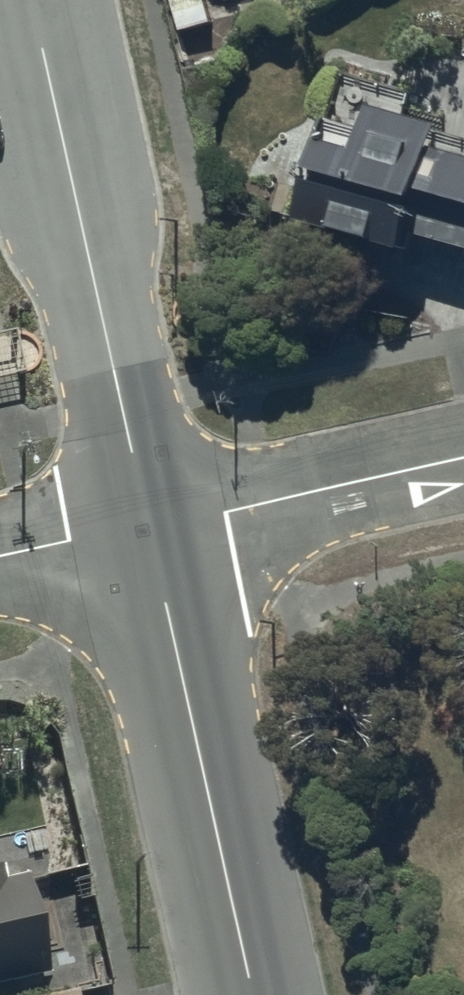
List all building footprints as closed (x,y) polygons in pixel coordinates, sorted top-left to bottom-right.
[(336,76),(293,219),(393,249),(398,232),(463,251),(463,136),(400,117),(406,97),(336,76)] [(48,970),(26,871),(6,876),(2,861),(0,861),(0,981),(48,970)]
